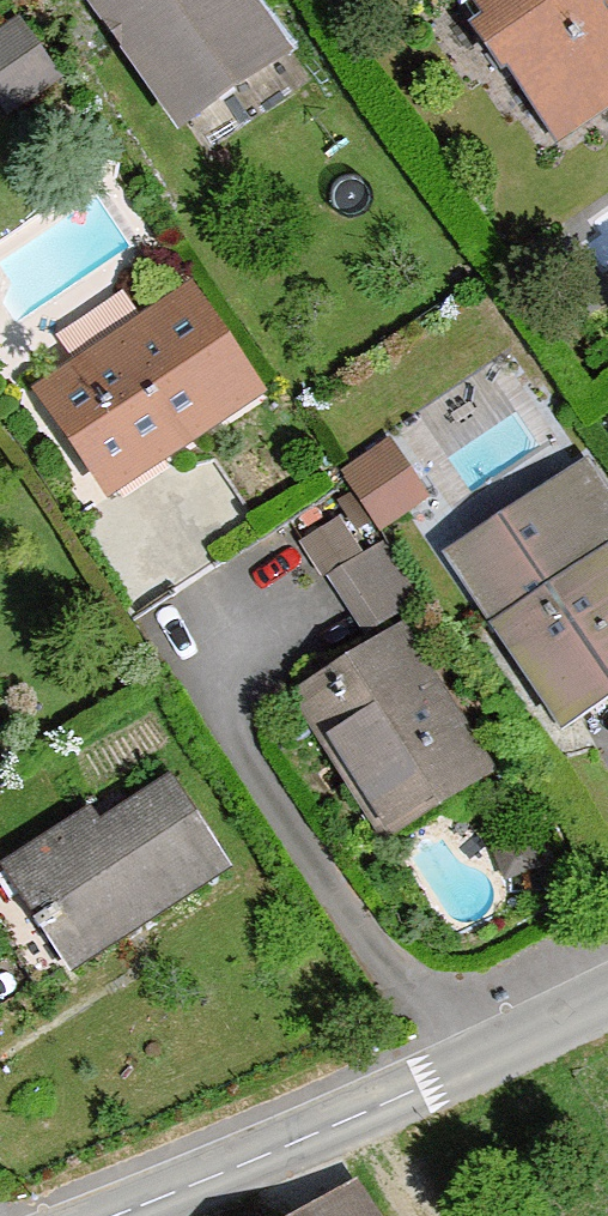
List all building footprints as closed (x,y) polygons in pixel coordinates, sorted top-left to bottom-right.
[(252,0),(94,0),(176,117),(284,45),(252,0)] [(466,1),(512,66),(524,57),(566,117),(607,88),(607,0),(467,0),(466,1)] [(62,70),(23,9),(0,24),(0,87),(10,103),(62,70)] [(107,484),(253,387),(187,289),(42,386),(107,484)] [(420,490),(387,443),(348,470),(381,517),(420,490)] [(584,468),(455,553),(560,713),(607,681),(607,505),(584,468)] [(413,595),(381,545),(334,576),(366,625),(413,595)] [(302,694),(382,824),(480,764),(400,634),(302,694)] [(90,812),(10,862),(70,958),(223,862),(172,780),(99,826),(90,812)] [(350,1187),(296,1215),(367,1215),(350,1187)]
